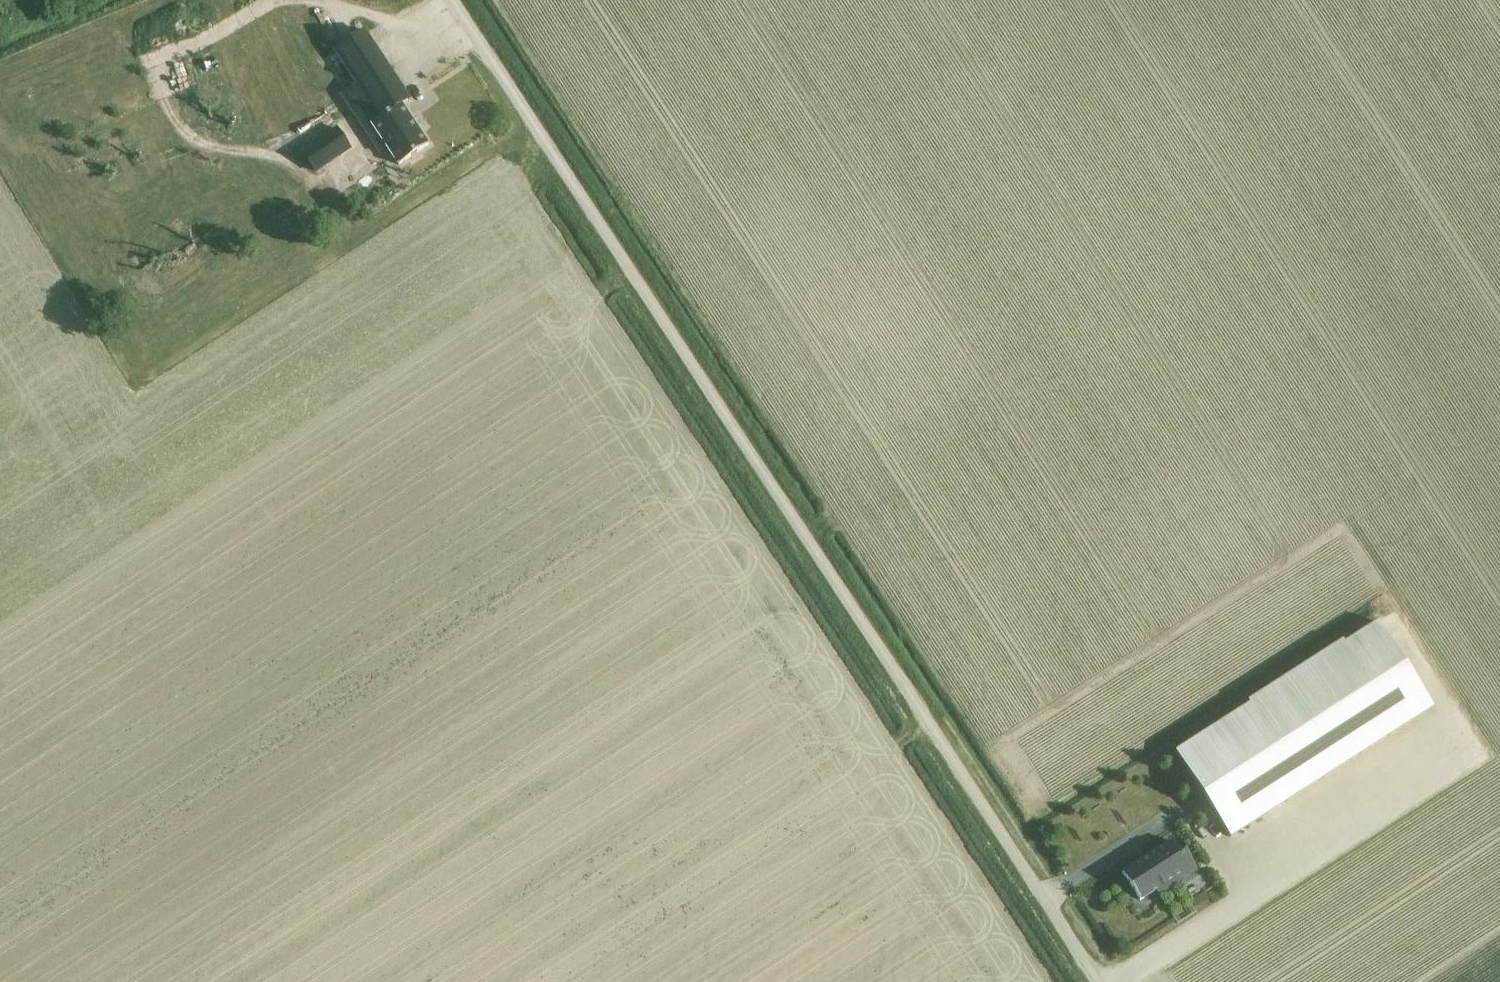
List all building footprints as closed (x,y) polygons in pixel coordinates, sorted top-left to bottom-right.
[(407,47),(421,38),(415,29),(401,38),(407,47)] [(434,141),(362,32),(333,51),(355,85),(339,95),(357,123),(365,118),(396,166),(434,141)] [(322,166),(357,143),(344,123),(309,146),(322,166)] [(1400,729),(1345,643),(1175,752),(1230,838),(1400,729)] [(1171,841),(1122,873),(1140,901),(1177,877),(1179,881),(1197,870),(1185,852),(1180,855),(1171,841)]
